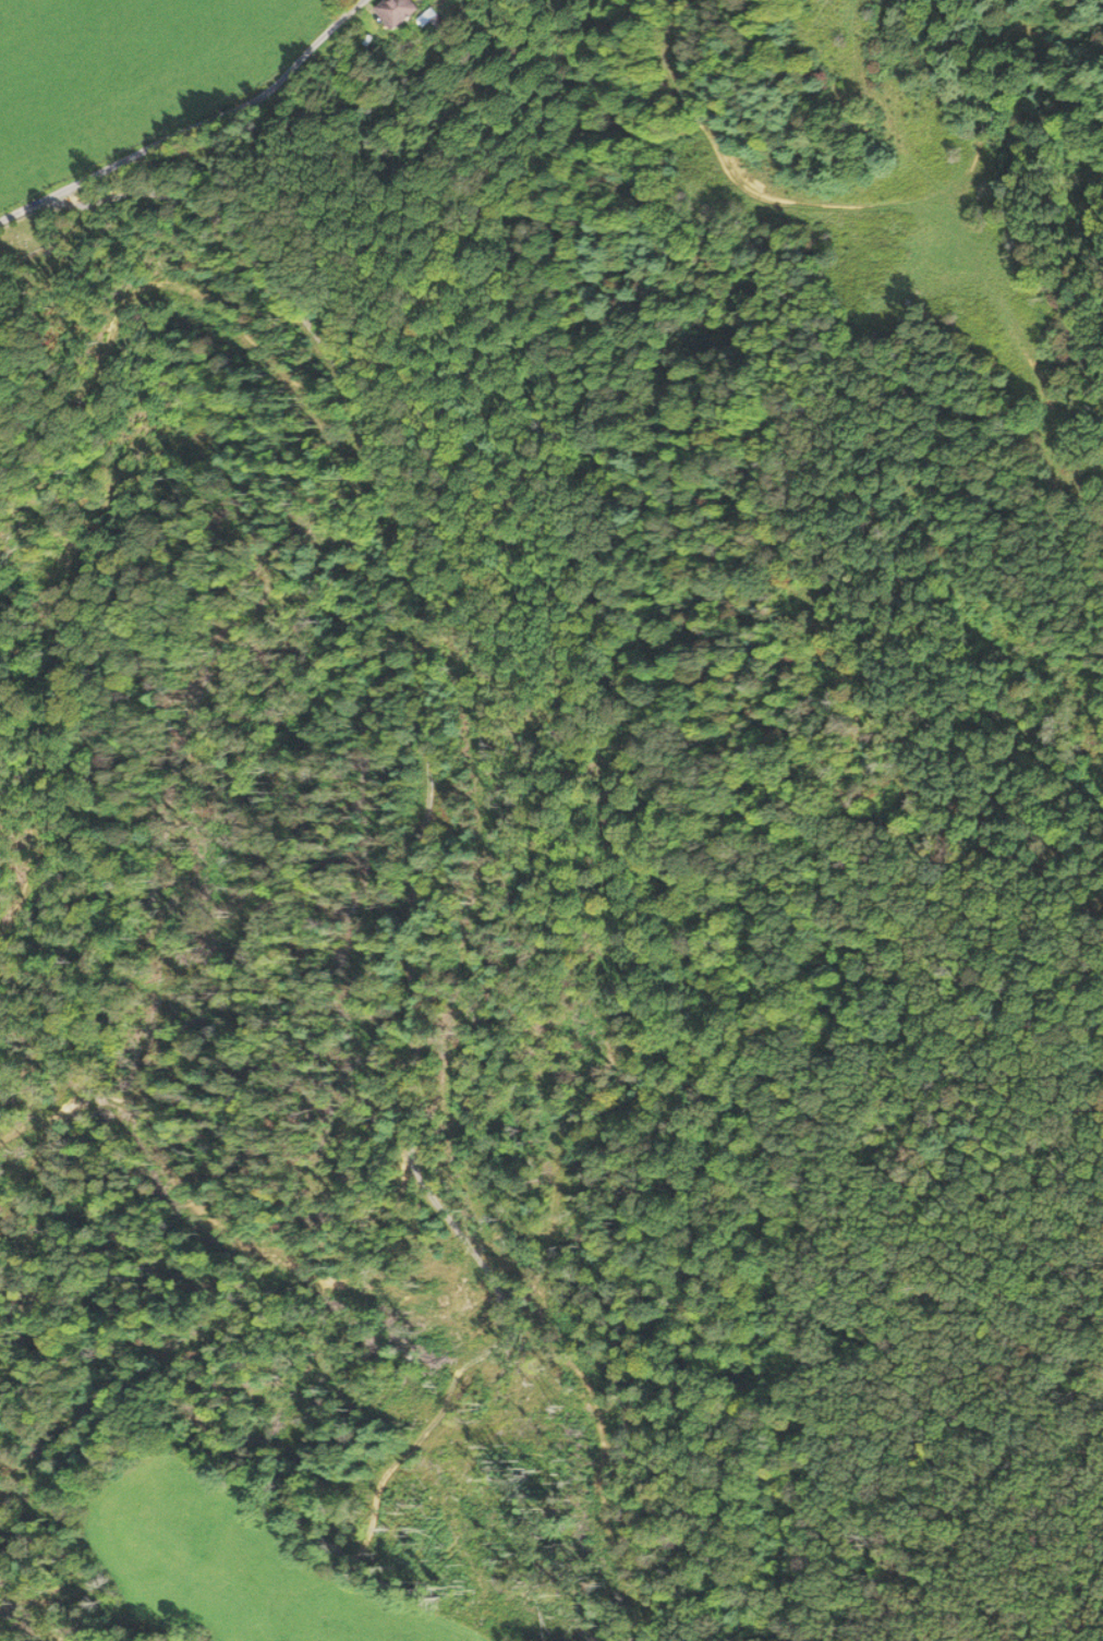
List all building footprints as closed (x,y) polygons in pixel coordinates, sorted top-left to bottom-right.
[(416,0),(385,0),(376,8),(396,31),(422,7),(416,0)]
